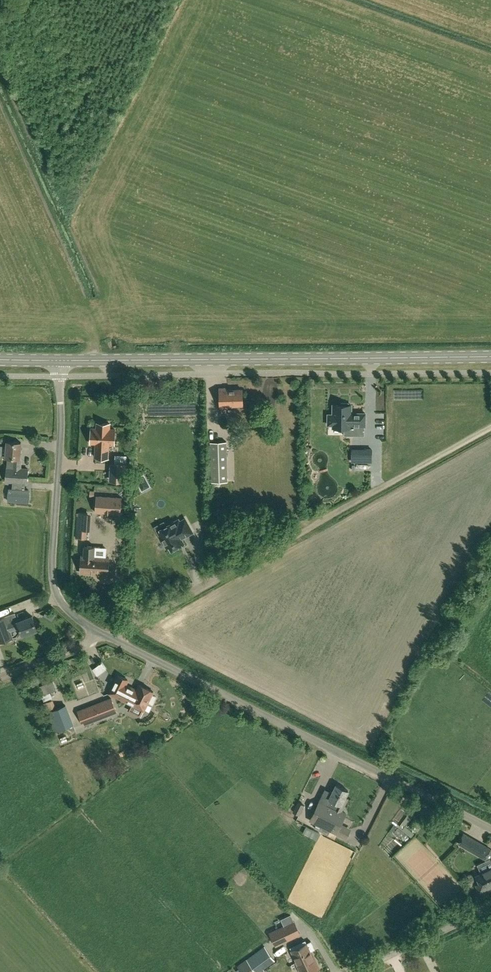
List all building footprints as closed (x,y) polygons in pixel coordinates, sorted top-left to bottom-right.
[(227,406),(243,405),(242,389),(227,390),(227,388),(219,388),(220,408),(228,408),(227,406)] [(333,427),(344,428),(344,435),(364,435),(364,426),(365,426),(365,413),(351,413),(351,405),(349,405),(349,403),(341,403),(341,405),(333,405),(333,414),(328,414),(328,425),(333,425),(333,427)] [(110,423),(102,423),(102,429),(91,428),(90,443),(97,443),(96,446),(95,457),(108,458),(109,447),(108,447),(108,444),(114,444),(115,429),(109,429),(110,423)] [(22,454),(20,454),(21,442),(7,441),(6,457),(7,457),(7,466),(6,466),(5,482),(28,483),(29,468),(22,467),(22,454)] [(227,481),(226,441),(210,442),(211,482),(227,481)] [(372,449),(360,449),(360,461),(372,461),(372,449)] [(114,463),(114,481),(126,482),(126,464),(114,463)] [(29,490),(12,489),(9,489),(8,501),(28,502),(29,490)] [(96,496),(95,512),(121,513),(122,497),(96,496)] [(88,530),(95,530),(95,513),(81,513),(81,539),(88,539),(88,530)] [(181,538),(186,536),(193,532),(185,518),(180,521),(178,519),(165,526),(167,529),(159,533),(167,548),(169,546),(170,548),(169,548),(171,552),(178,548),(178,547),(184,544),(181,538)] [(94,556),(95,547),(95,546),(84,545),(84,554),(82,554),(81,573),(108,574),(109,557),(94,556)] [(13,638),(10,631),(20,628),(23,637),(38,631),(32,616),(8,625),(5,617),(0,619),(0,642),(13,638)] [(118,675),(109,693),(117,696),(132,704),(129,710),(141,716),(144,710),(149,701),(152,703),(156,696),(152,694),(154,691),(139,684),(137,690),(126,684),(128,680),(118,675)] [(56,690),(53,682),(39,687),(42,696),(56,690)] [(112,698),(110,699),(78,711),(83,724),(117,711),(112,698)] [(66,705),(47,713),(54,732),(74,724),(66,705)] [(341,811),(344,806),(348,798),(345,797),(348,791),(337,785),(329,799),(330,799),(327,804),(320,800),(309,821),(316,824),(314,828),(328,834),(330,830),(336,833),(346,814),(341,811)] [(304,805),(298,802),(293,811),(299,815),(304,805)] [(300,814),(304,816),(309,806),(305,804),(300,814)] [(449,819),(446,825),(453,829),(456,823),(449,819)] [(319,832),(312,829),(309,836),(316,839),(319,832)] [(464,834),(458,843),(487,860),(490,858),(490,850),(464,834)] [(483,871),(484,872),(477,876),(480,882),(478,883),(477,885),(478,887),(478,889),(480,890),(481,891),(483,891),(485,890),(487,889),(488,887),(490,885),(490,867),(483,871)] [(294,921),(285,926),(270,933),(276,945),(300,934),(294,921)] [(310,950),(307,944),(305,941),(291,948),(292,950),(292,951),(292,953),(293,956),(295,956),(297,961),(296,962),(299,968),(299,970),(300,971),(313,971),(320,969),(311,950),(310,950)] [(242,971),(259,971),(275,960),(264,946),(237,966),(242,971)]
